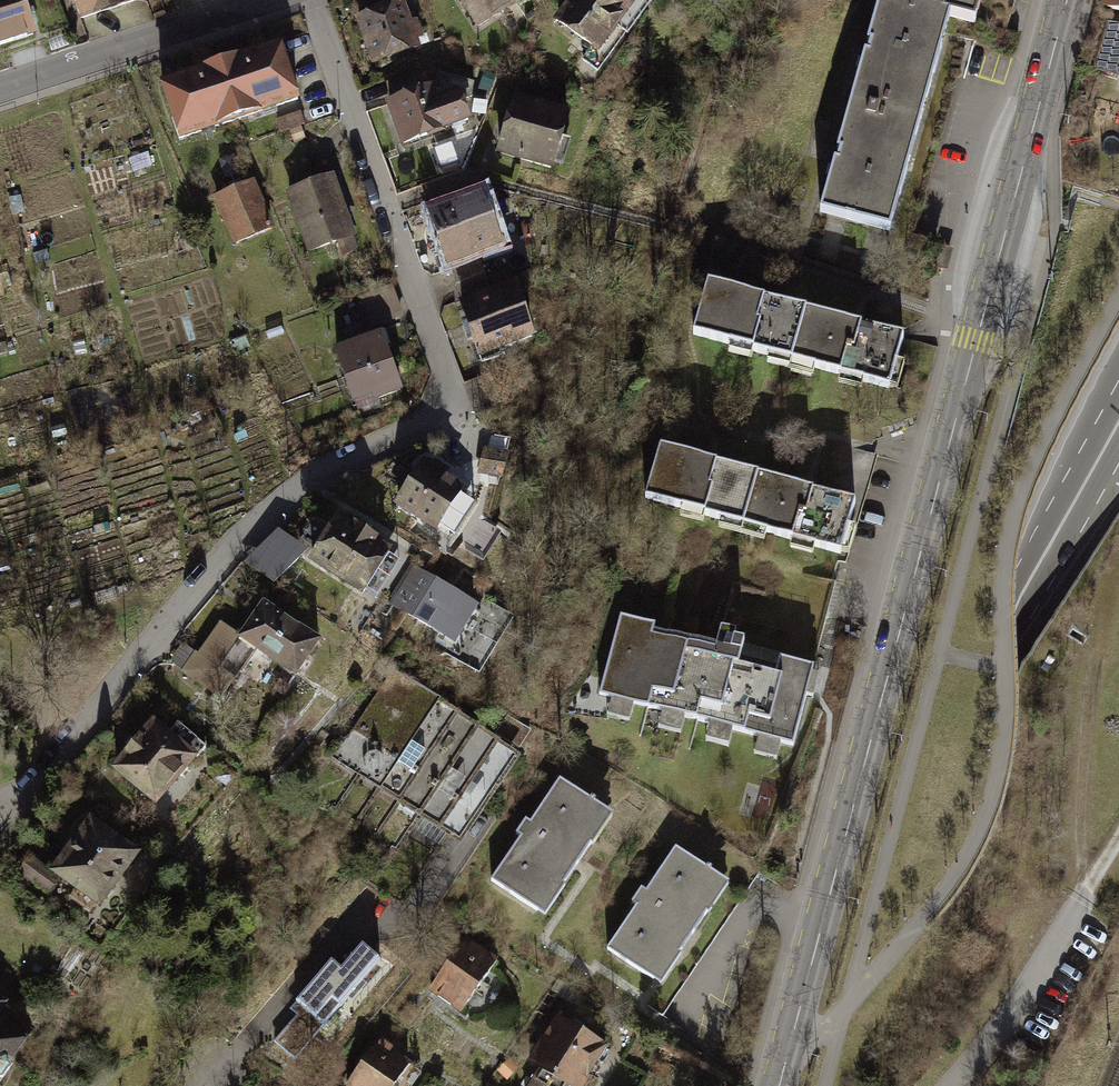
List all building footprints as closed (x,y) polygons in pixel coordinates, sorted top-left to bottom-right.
[(47,44),(34,0),(0,0),(0,58),(47,44)] [(84,16),(134,0),(78,0),(84,16)] [(479,34),(527,0),(454,0),(479,34)] [(638,0),(586,0),(567,29),(600,51),(591,64),(610,77),(654,10),(638,0)] [(886,0),(884,0),(832,217),(918,238),(929,192),(959,71),(971,20),(886,0)] [(913,1),(996,21),(1002,0),(913,0),(913,1)] [(1105,9),(1111,11),(1118,13),(1118,0),(1108,0),(1105,9)] [(360,20),(376,63),(425,45),(409,3),(360,20)] [(1111,11),(1096,70),(1118,76),(1118,13),(1111,11)] [(281,43),(223,62),(241,118),(299,99),(281,43)] [(223,62),(164,80),(183,137),(241,118),(223,62)] [(465,84),(392,107),(407,151),(483,128),(465,84)] [(515,100),(505,153),(570,166),(580,113),(515,100)] [(341,177),(290,195),(314,260),(365,242),(341,177)] [(219,199),(237,246),(277,230),(260,184),(219,199)] [(440,217),(462,270),(524,250),(502,199),(440,217)] [(711,272),(695,336),(897,386),(913,323),(872,313),(764,285),(711,272)] [(533,286),(467,310),(482,353),(549,329),(533,286)] [(393,330),(340,350),(361,407),(415,388),(393,330)] [(525,450),(501,442),(491,471),(515,479),(525,450)] [(727,455),(676,442),(662,496),(865,548),(879,494),(838,484),(727,455)] [(439,456),(412,496),(453,523),(480,482),(439,456)] [(356,501),(325,551),(366,576),(383,549),(376,544),(390,522),(356,501)] [(253,557),(280,581),(311,547),(284,523),(253,557)] [(426,561),(405,597),(474,637),(495,601),(426,561)] [(229,620),(196,670),(227,691),(262,639),(315,674),(341,636),(279,595),(252,635),(229,620)] [(629,615),(609,692),(798,739),(818,662),(746,644),(629,615)] [(393,670),(339,757),(391,789),(445,702),(393,670)] [(445,704),(392,791),(411,802),(464,715),(445,704)] [(170,714),(127,766),(179,808),(221,756),(170,714)] [(466,716),(412,803),(431,815),(485,728),(466,716)] [(486,728),(432,816),(451,827),(505,740),(486,728)] [(506,741),(453,828),(472,840),(525,752),(506,741)] [(568,776),(496,883),(548,918),(620,810),(568,776)] [(107,812),(68,867),(118,902),(156,847),(107,812)] [(688,846),(617,954),(673,990),(744,882),(688,846)] [(426,984),(471,1013),(506,959),(461,930),(426,984)] [(339,1006),(379,959),(363,945),(342,969),(332,960),(296,1002),(317,1021),(334,1002),(339,1006)] [(11,1085),(37,1046),(2,1023),(11,1010),(0,1003),(0,1079),(11,1085)] [(530,1067),(567,1085),(592,1085),(614,1042),(558,1014),(530,1067)] [(381,1032),(347,1084),(350,1085),(415,1085),(430,1063),(381,1032)]
